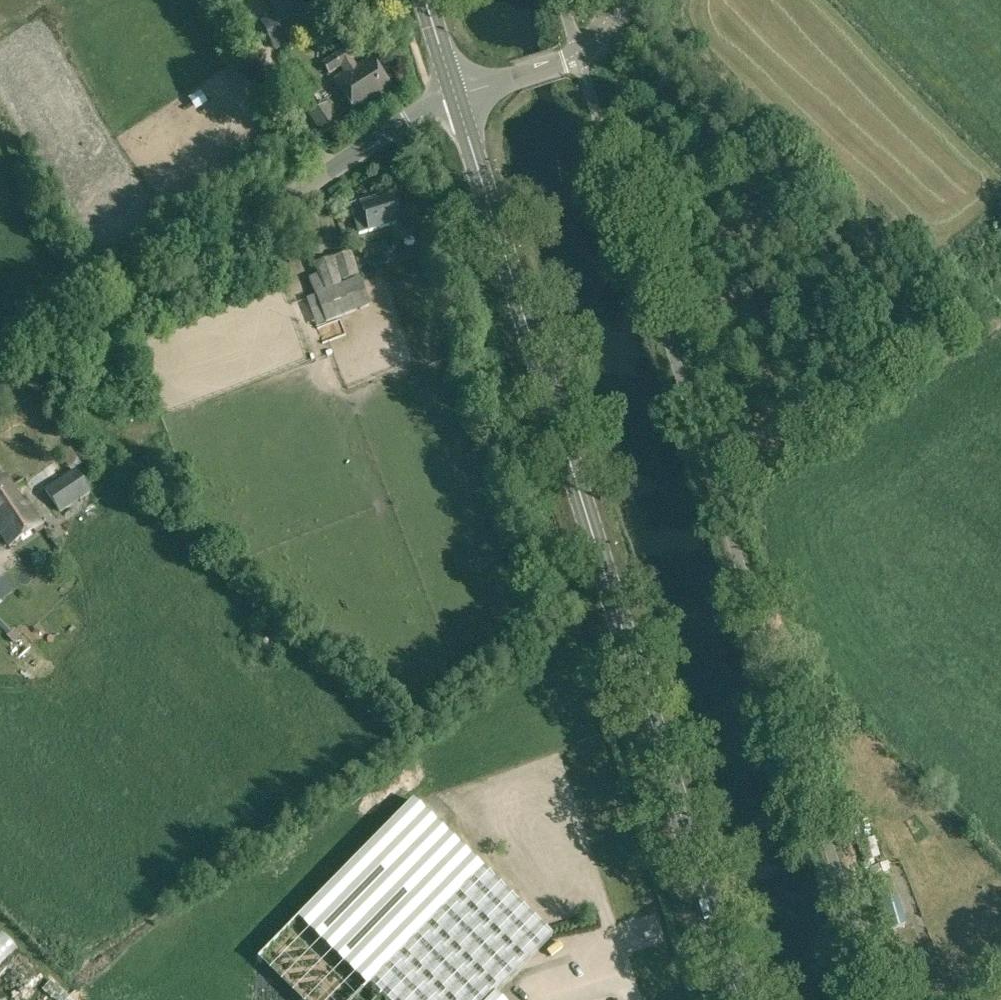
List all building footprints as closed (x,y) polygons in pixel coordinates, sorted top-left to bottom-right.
[(260,22),(270,41),(304,23),(294,5),(260,22)] [(354,60),(347,49),(328,62),(335,72),(354,60)] [(345,74),(338,79),(359,112),(392,91),(371,58),(355,68),(352,63),(342,69),(345,74)] [(323,135),(339,126),(326,105),(310,114),(323,135)] [(359,236),(369,233),(398,224),(390,199),(375,203),(374,200),(360,204),(360,203),(350,206),(359,236)] [(317,328),(370,307),(360,278),(351,252),(313,265),(317,275),(308,279),(315,296),(306,299),(317,328)] [(91,492),(75,470),(45,490),(60,512),(91,492)] [(21,502),(5,479),(0,482),(0,533),(9,546),(41,524),(24,500),(21,502)] [(510,982),(522,969),(552,938),(543,929),(442,830),(419,808),(412,801),(299,917),(384,999),(492,999),(498,994),(510,982)] [(859,840),(865,859),(880,855),(874,836),(859,840)] [(870,869),(888,931),(909,925),(891,863),(870,869)] [(995,960),(986,965),(991,973),(1000,968),(995,960)]
